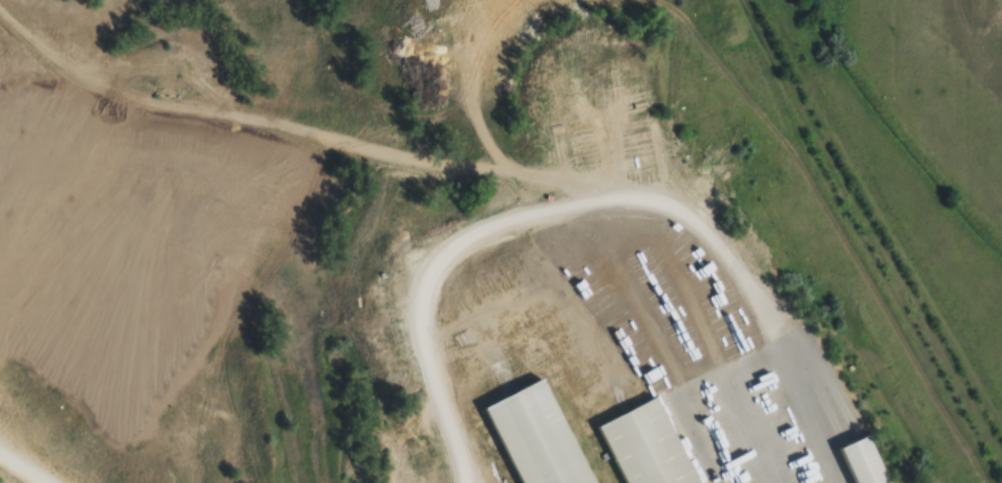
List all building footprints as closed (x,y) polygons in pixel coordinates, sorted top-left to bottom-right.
[(534,366),(596,482),(527,482),(481,395),(534,366)] [(651,399),(695,482),(621,482),(593,430),(651,399)] [(882,475),(862,482),(856,482),(835,436),(860,425),(882,475)]
